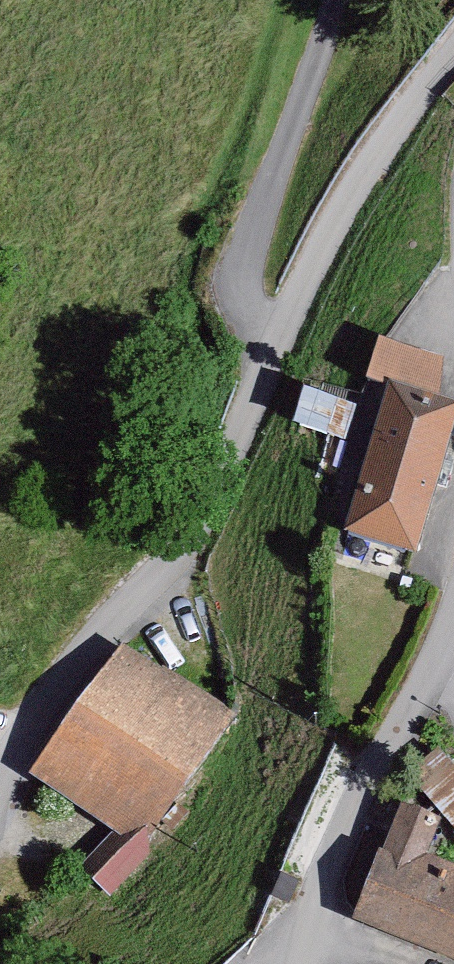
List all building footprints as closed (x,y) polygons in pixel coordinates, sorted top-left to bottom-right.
[(449,361),(387,343),(373,389),(400,397),(357,540),(417,558),(453,437),(453,412),(443,409),(449,361)] [(332,448),(336,416),(301,412),(297,444),(332,448)] [(39,790),(116,846),(78,879),(98,902),(146,860),(140,853),(228,733),(133,663),(39,790)] [(417,815),(371,933),(452,963),(453,963),(453,871),(439,866),(453,828),(417,815)]
